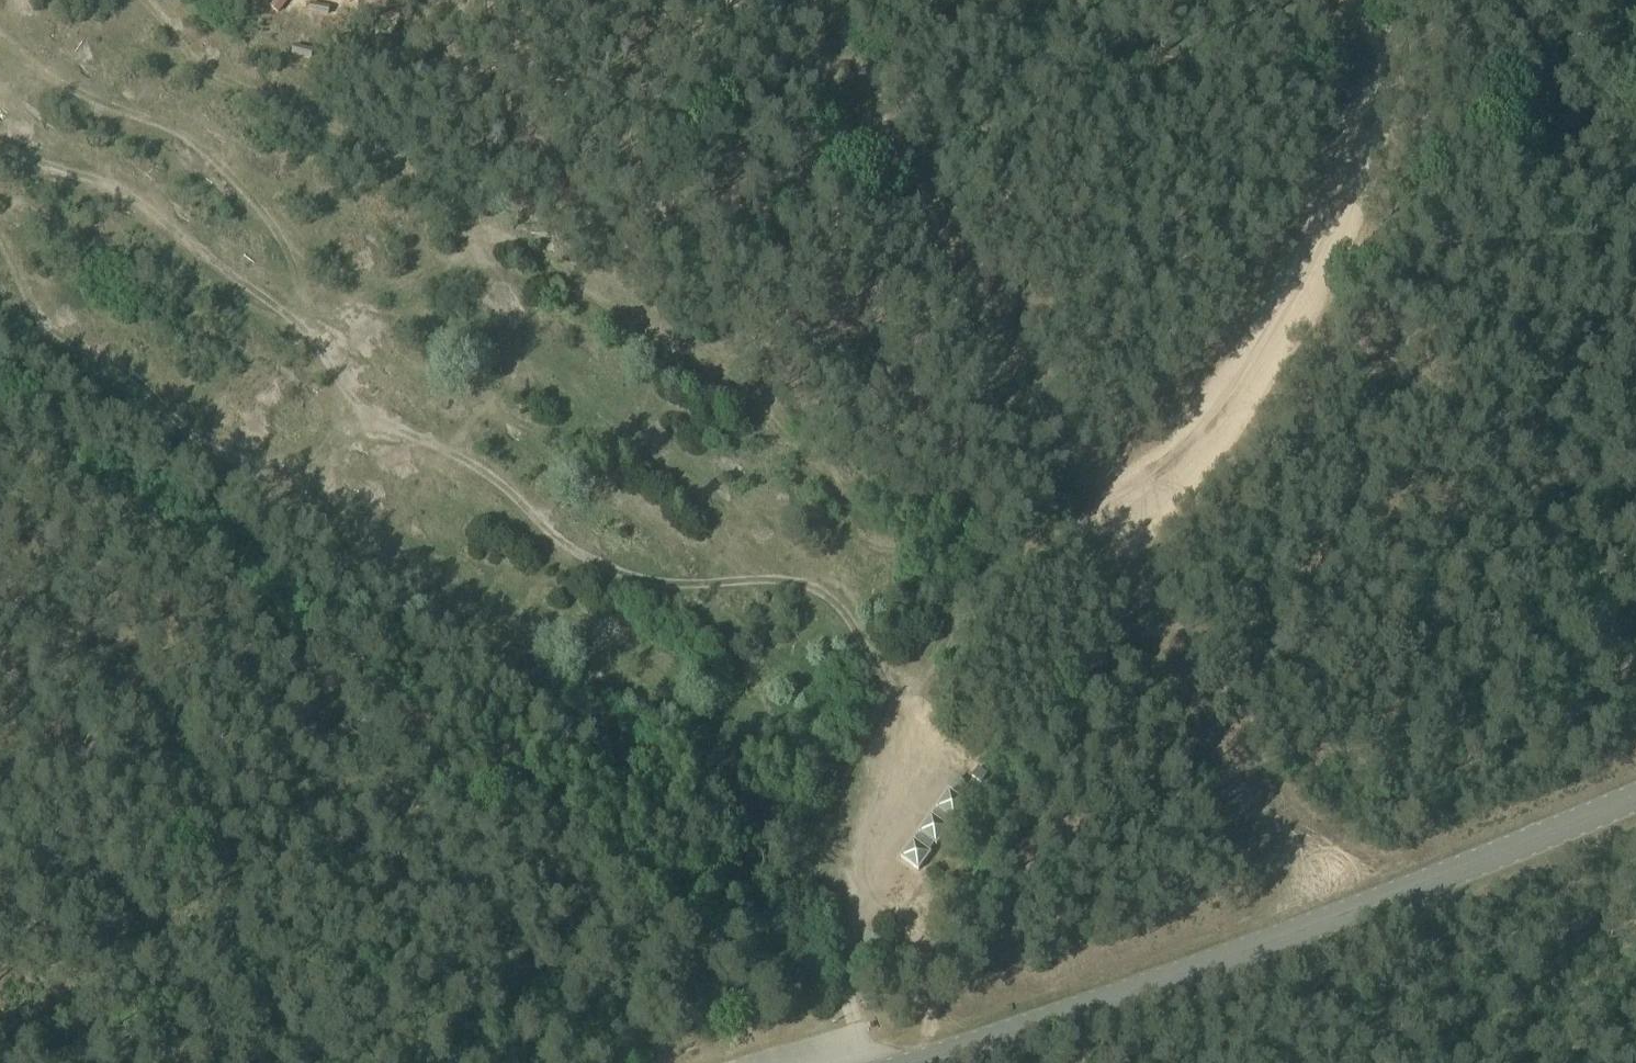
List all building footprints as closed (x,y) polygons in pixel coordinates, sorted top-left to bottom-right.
[(271,11),(280,17),(292,0),(279,0),(271,11)] [(978,768),(971,778),(980,784),(986,775),(978,768)] [(918,834),(920,835),(915,843),(913,842),(902,858),(918,870),(929,854),(928,853),(934,845),(935,846),(947,829),(946,828),(951,821),(952,821),(965,804),(949,792),(936,810),(937,811),(932,818),(931,817),(918,834)]
